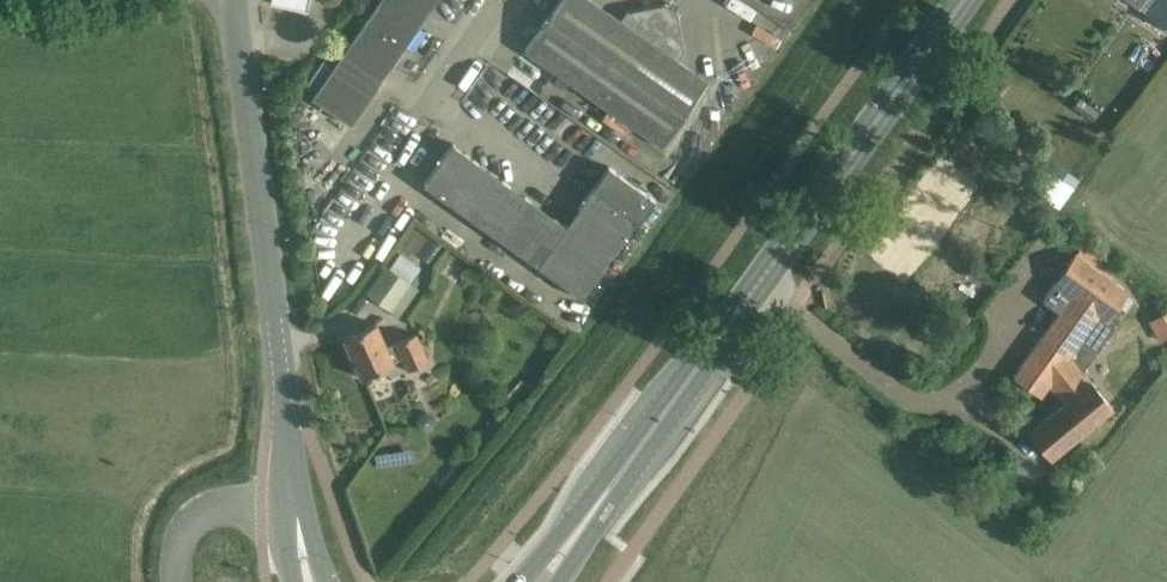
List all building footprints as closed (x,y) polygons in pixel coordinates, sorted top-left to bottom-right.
[(270,2),(307,10),(309,0),(270,0),(270,2)] [(390,67),(437,0),(379,0),(311,97),(351,125),(390,67)] [(591,0),(559,0),(548,16),(524,49),(661,145),(708,82),(678,59),(684,51),(678,13),(678,12),(665,3),(664,4),(626,11),(620,20),(591,0)] [(1139,8),(1141,10),(1166,27),(1166,0),(1144,0),(1139,8)] [(1078,97),(1071,106),(1093,121),(1099,112),(1078,97)] [(455,144),(453,143),(423,184),(583,298),(655,199),(608,165),(565,225),(454,145),(455,144)] [(1085,241),(1073,257),(1042,300),(1059,312),(1013,376),(1042,396),(1049,386),(1062,402),(1027,431),(1050,459),(1113,407),(1083,370),(1117,323),(1109,318),(1128,290),(1109,277),(1118,265),(1085,241)] [(367,294),(390,310),(410,283),(386,266),(367,294)] [(1159,341),(1166,336),(1166,311),(1149,321),(1159,341)] [(375,323),(365,328),(343,337),(361,377),(393,362),(393,361),(402,357),(408,369),(428,361),(415,333),(386,346),(375,323)]
